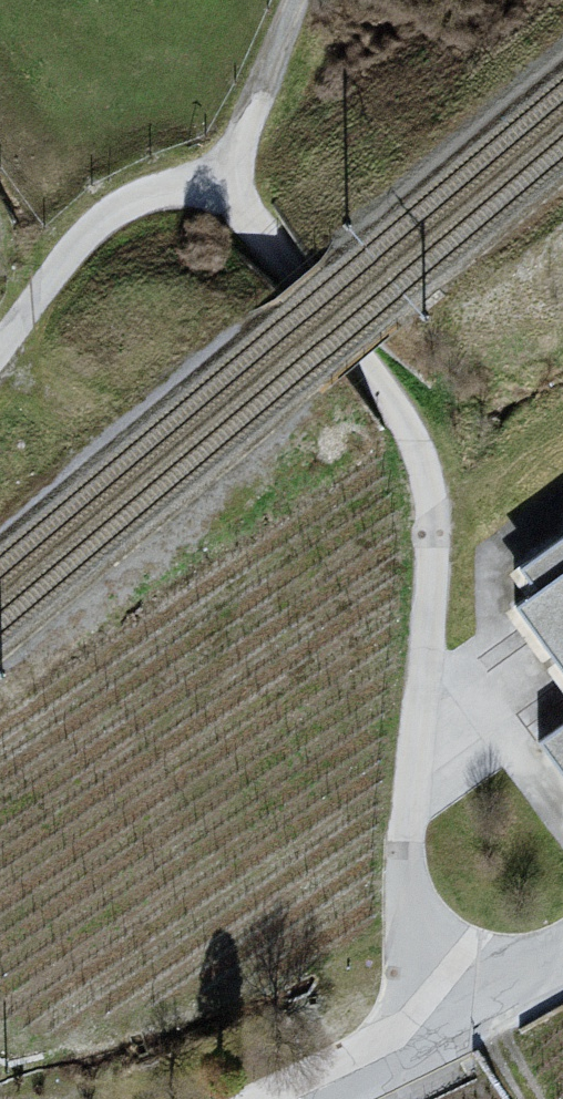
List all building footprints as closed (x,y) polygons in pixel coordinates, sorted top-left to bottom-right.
[(498,587),(562,713),(562,534),(498,587)] [(532,754),(562,804),(562,729),(532,754)]
